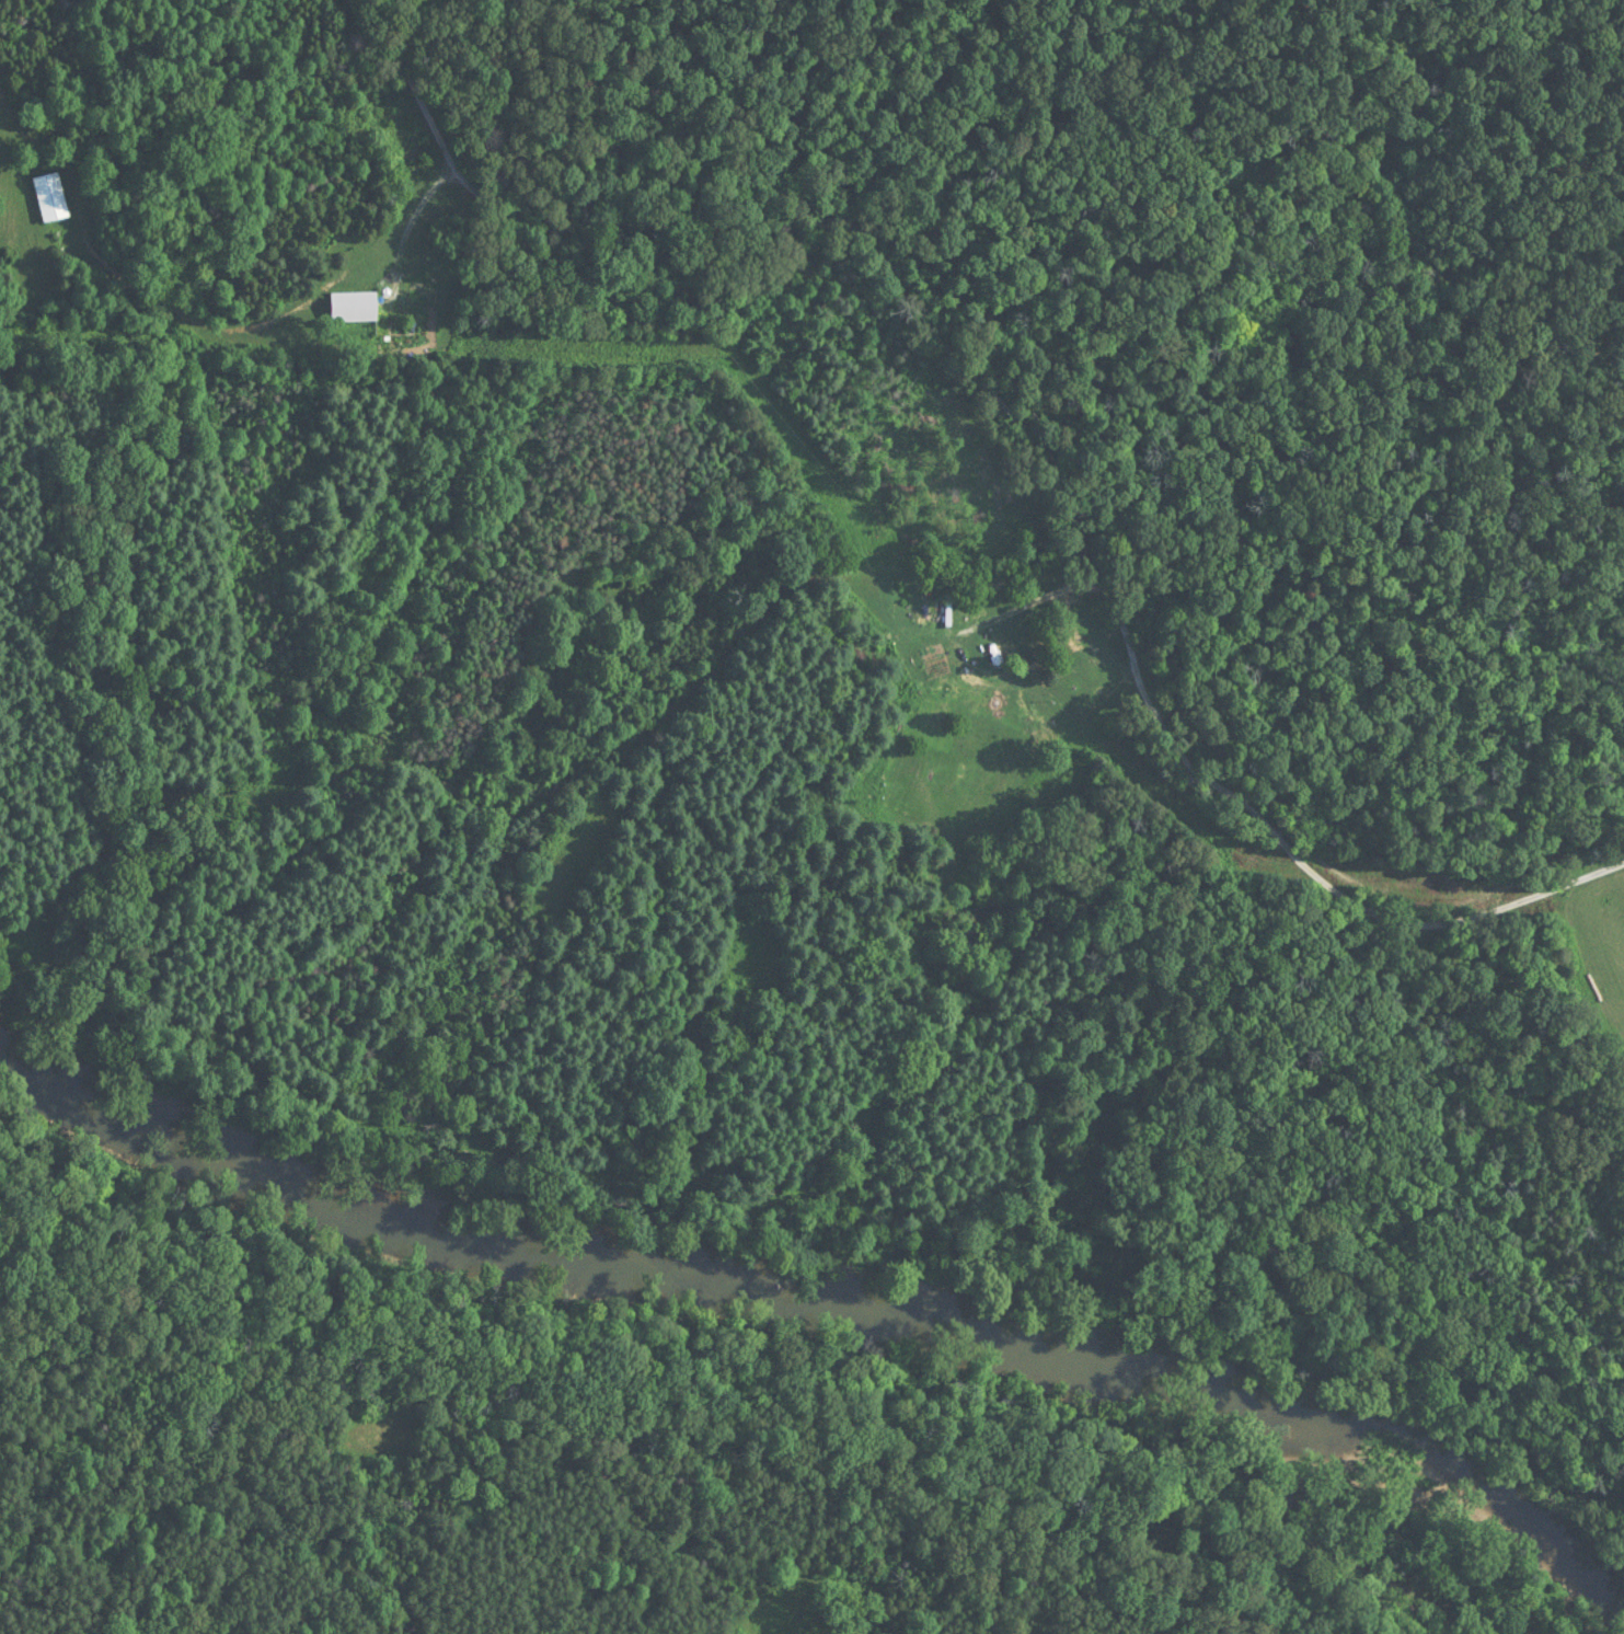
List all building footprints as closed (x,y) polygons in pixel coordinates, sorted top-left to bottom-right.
[(31,179),(40,225),(67,220),(58,174),(31,179)] [(378,324),(378,294),(327,294),(327,324),(378,324)]
